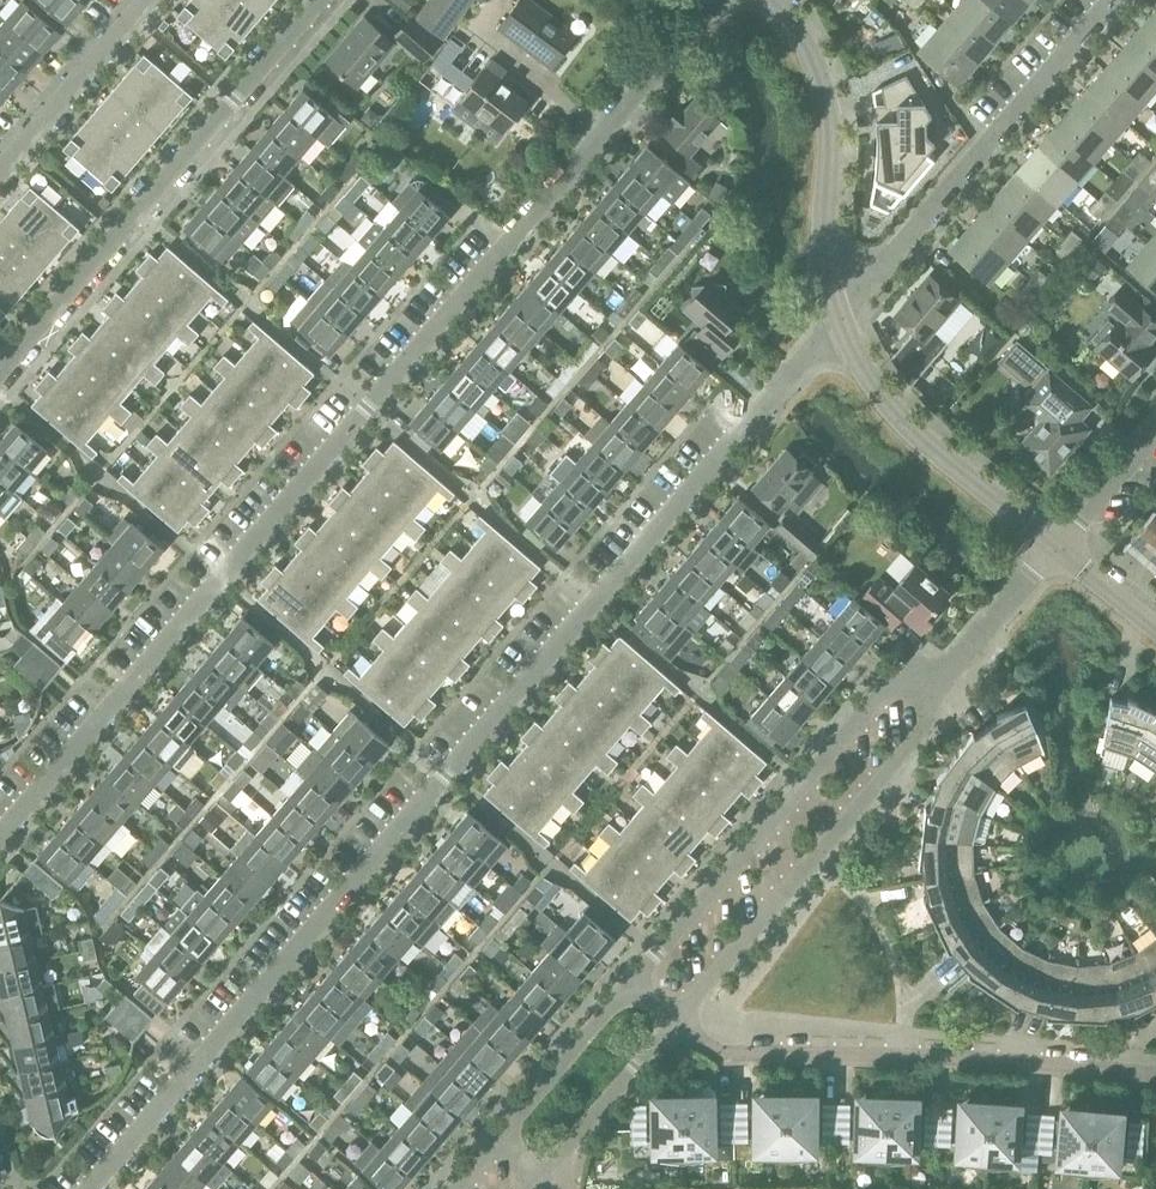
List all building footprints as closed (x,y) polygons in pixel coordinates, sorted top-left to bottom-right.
[(43,53),(68,23),(49,7),(41,17),(22,0),(5,20),(43,53)] [(85,4),(81,0),(22,0),(41,17),(49,7),(68,23),(85,4)] [(177,16),(201,37),(233,0),(190,0),(177,16)] [(254,0),(233,0),(201,37),(226,58),(266,11),(254,0)] [(266,11),(275,0),(254,0),(266,11)] [(472,0),(429,0),(416,17),(443,38),(472,0)] [(531,0),(520,0),(498,29),(551,69),(578,34),(531,0)] [(956,10),(993,41),(1010,21),(985,0),(965,0),(956,10)] [(1010,21),(1026,2),(1024,0),(985,0),(1010,21)] [(956,10),(939,29),(976,61),(993,41),(956,10)] [(1139,30),(1155,45),(1155,11),(1139,30)] [(364,17),(327,60),(357,86),(394,43),(364,17)] [(410,18),(394,36),(423,61),(439,43),(410,18)] [(5,20),(0,26),(0,50),(26,73),(43,53),(5,20)] [(169,24),(165,20),(159,27),(163,31),(169,24)] [(939,29),(922,49),(959,81),(976,61),(939,29)] [(1139,30),(1122,50),(1155,79),(1155,45),(1139,30)] [(904,46),(898,33),(885,39),(891,53),(904,46)] [(450,38),(430,65),(442,73),(462,47),(450,38)] [(26,73),(0,50),(0,84),(9,92),(26,73)] [(1105,70),(1142,102),(1155,86),(1155,79),(1122,50),(1105,70)] [(169,74),(144,54),(104,101),(128,122),(169,74)] [(484,69),(459,101),(452,111),(495,144),(503,134),(528,101),(512,89),(514,85),(504,78),(502,81),(500,80),(508,70),(492,58),(484,69)] [(1126,121),(1142,102),(1105,70),(1088,89),(1126,121)] [(128,122),(153,143),(193,95),(169,74),(128,122)] [(933,160),(933,159),(926,154),(934,144),(926,137),(925,121),(930,115),(906,76),(873,92),(876,113),(877,125),(877,136),(877,148),(877,159),(876,171),(875,182),(904,195),(933,160)] [(9,92),(0,84),(0,103),(9,92)] [(303,89),(285,109),(317,136),(328,146),(348,123),(333,111),(331,113),(303,89)] [(1088,89),(1072,109),(1109,141),(1126,121),(1088,89)] [(703,166),(696,159),(690,155),(720,120),(696,99),(684,113),(679,109),(669,121),(674,125),(666,134),(681,147),(671,158),(693,177),(703,166)] [(63,148),(76,159),(87,169),(128,122),(104,101),(63,148)] [(285,109),(268,129),(300,156),(317,136),(285,109)] [(369,109),(360,119),(370,127),(379,117),(369,109)] [(1092,161),(1093,159),(1109,141),(1072,109),(1055,129),(1092,161)] [(112,190),(153,143),(128,122),(87,169),(112,190)] [(268,129),(251,148),(264,159),(283,175),(297,159),(300,156),(268,129)] [(1038,148),(1075,180),(1092,161),(1055,129),(1038,148)] [(388,164),(392,159),(397,153),(387,144),(377,155),(388,164)] [(648,145),(630,166),(661,193),(673,203),(691,183),(679,173),(679,172),(648,145)] [(242,159),(234,168),(266,195),(276,204),(293,184),(283,175),(264,159),(251,148),(242,159)] [(1021,168),(1058,200),(1075,180),(1038,148),(1021,168)] [(358,151),(348,163),(356,170),(366,159),(358,151)] [(1139,151),(1133,159),(1131,161),(1142,170),(1150,161),(1139,151)] [(1133,180),(1142,170),(1131,161),(1122,171),(1133,180)] [(346,182),(356,170),(348,163),(338,175),(346,182)] [(1148,175),(1155,182),(1155,165),(1148,175)] [(630,166),(613,186),(645,213),(661,193),(630,166)] [(276,204),(266,195),(234,168),(217,188),(247,213),(249,215),(258,223),(259,224),(276,204)] [(1041,219),(1058,200),(1021,168),(1004,187),(1041,219)] [(354,203),(370,183),(361,175),(344,195),(345,195),(354,203)] [(1155,187),(1155,182),(1148,175),(1139,185),(1150,194),(1155,187)] [(393,203),(400,209),(401,209),(432,235),(450,215),(436,203),(443,196),(425,181),(420,178),(415,179),(411,182),(393,203)] [(339,190),(331,183),(321,195),(329,202),(339,190)] [(715,183),(708,196),(720,203),(727,190),(715,183)] [(14,254),(55,207),(30,186),(0,221),(0,242),(14,254)] [(628,232),(645,213),(613,186),(597,204),(628,232)] [(1004,187),(987,207),(1024,239),(1041,219),(1004,187)] [(200,208),(241,243),(258,223),(249,215),(247,213),(217,188),(200,208)] [(1106,191),(1097,201),(1108,210),(1117,200),(1106,191)] [(345,195),(334,207),(327,214),(328,214),(336,222),(343,214),(350,220),(361,208),(354,203),(345,195)] [(97,203),(104,209),(111,202),(104,196),(97,203)] [(1089,210),(1099,220),(1108,210),(1097,201),(1089,210)] [(611,252),(628,232),(597,204),(580,225),(611,252)] [(1122,204),(1114,215),(1124,224),(1133,214),(1122,204)] [(80,228),(55,207),(14,254),(39,275),(80,228)] [(987,207),(970,227),(1008,259),(1024,239),(987,207)] [(200,208),(183,228),(223,263),(241,243),(200,208)] [(692,220),(700,228),(711,214),(702,208),(692,220)] [(415,255),(432,235),(401,209),(400,209),(384,228),(415,255)] [(297,222),(305,229),(316,217),(307,210),(297,222)] [(325,234),(336,222),(328,214),(317,227),(325,234)] [(1116,234),(1124,224),(1114,215),(1105,225),(1116,234)] [(415,255),(384,228),(374,220),(357,240),(367,248),(398,275),(415,255)] [(692,220),(675,239),(684,247),(700,228),(692,220)] [(295,241),(305,229),(297,222),(286,234),(295,241)] [(580,225),(563,244),(594,272),(611,252),(580,225)] [(1008,259),(970,227),(952,248),(989,280),(1008,259)] [(1064,240),(1074,249),(1083,239),(1072,230),(1064,240)] [(309,253),(319,241),(311,234),(300,246),(309,253)] [(667,266),(677,254),(684,247),(675,239),(659,259),(667,266)] [(1074,249),(1064,240),(1055,250),(1066,259),(1074,249)] [(14,254),(0,242),(0,271),(14,254)] [(563,244),(546,264),(577,291),(594,272),(563,244)] [(1148,244),(1130,264),(1155,286),(1155,251),(1148,244)] [(150,253),(143,260),(200,310),(212,296),(223,305),(228,299),(167,247),(157,258),(150,253)] [(382,294),(398,275),(367,248),(351,267),(350,268),(382,294)] [(274,249),(263,261),(271,269),(282,256),(274,249)] [(1078,267),(1093,280),(1106,264),(1090,252),(1078,267)] [(0,271),(0,320),(39,275),(14,254),(0,271)] [(657,278),(667,266),(659,259),(649,271),(657,278)] [(188,324),(200,310),(143,260),(135,270),(142,276),(133,286),(194,338),(199,333),(188,324)] [(365,314),(382,294),(350,268),(351,267),(342,260),(325,280),(365,314)] [(261,280),(271,269),(263,261),(253,273),(261,280)] [(277,273),(285,280),(296,268),(288,261),(277,273)] [(560,311),(577,291),(546,264),(529,284),(560,311)] [(1038,269),(1030,279),(1040,288),(1049,278),(1038,269)] [(275,292),(285,280),(277,273),(267,285),(275,292)] [(903,344),(890,358),(911,387),(947,343),(934,332),(960,301),(930,275),(895,315),(914,332),(903,344)] [(1032,298),(1040,288),(1030,279),(1021,289),(1032,298)] [(348,334),(365,314),(325,280),(308,300),(316,307),(348,334)] [(723,356),(742,334),(732,324),(743,310),(727,296),(727,284),(713,284),(709,281),(706,285),(692,286),(693,298),(684,308),(704,325),(698,332),(694,329),(684,341),(710,364),(720,353),(723,356)] [(543,330),(560,311),(529,284),(512,303),(543,330)] [(117,292),(110,300),(167,349),(178,336),(189,345),(194,338),(133,286),(123,297),(117,292)] [(633,305),(643,293),(634,286),(624,298),(633,305)] [(1118,322),(1096,347),(1133,378),(1154,353),(1146,346),(1155,335),(1155,320),(1141,307),(1143,306),(1120,286),(1102,307),(1118,320),(1117,321),(1118,322)] [(633,305),(624,298),(615,309),(623,317),(633,305)] [(155,363),(167,349),(110,300),(102,309),(108,315),(100,325),(161,378),(166,372),(155,363)] [(348,334),(316,307),(308,300),(291,321),(299,328),(330,355),(348,334)] [(512,303),(495,324),(526,351),(543,330),(512,303)] [(639,310),(629,322),(637,329),(647,317),(639,310)] [(1013,312),(1002,325),(1011,333),(1022,320),(1013,312)] [(258,337),(247,350),(304,399),(311,391),(304,385),(314,373),(253,321),(248,327),(258,337)] [(509,370),(526,351),(495,324),(478,343),(509,370)] [(611,332),(610,332),(600,324),(590,336),(600,345),(611,332)] [(161,378),(100,325),(90,337),(83,331),(76,339),(133,388),(144,375),(155,384),(161,378)] [(298,335),(295,338),(308,349),(311,345),(298,335)] [(615,338),(604,350),(612,357),(623,345),(615,338)] [(121,402),(133,388),(76,339),(68,348),(75,354),(66,364),(127,417),(132,411),(121,402)] [(599,345),(591,339),(574,357),(582,364),(599,345)] [(1019,447),(1051,474),(1080,440),(1070,431),(1092,406),(1017,341),(999,360),(1033,388),(1021,403),(1037,416),(1037,425),(1019,447)] [(517,378),(509,370),(478,343),(461,363),(492,390),(497,384),(505,390),(517,378)] [(692,390),(710,370),(678,343),(661,363),(692,390)] [(296,408),(304,399),(247,350),(235,364),(224,355),(220,360),(281,413),(290,402),(296,408)] [(557,378),(565,384),(582,364),(574,357),(557,378)] [(588,369),(596,376),(606,365),(598,358),(588,369)] [(271,424),(281,413),(220,360),(214,367),(224,376),(213,389),(271,438),(278,430),(271,424)] [(482,401),(492,390),(461,363),(444,383),(475,410),(475,409),(483,416),(489,409),(482,401)] [(661,363),(644,383),(675,410),(692,390),(661,363)] [(49,370),(42,378),(99,427),(110,414),(121,423),(127,417),(66,364),(56,376),(49,370)] [(586,388),(596,376),(588,369),(578,381),(586,388)] [(87,442),(99,427),(42,378),(34,387),(41,393),(31,405),(92,458),(98,451),(87,442)] [(554,397),(565,384),(557,378),(546,391),(554,397)] [(458,429),(475,410),(444,383),(427,402),(458,429)] [(644,383),(627,403),(658,430),(675,410),(644,383)] [(263,448),(271,438),(213,389),(201,403),(190,394),(186,399),(247,452),(256,442),(263,448)] [(538,416),(549,404),(540,397),(530,409),(538,416)] [(564,397),(554,409),(562,416),(572,404),(564,397)] [(180,428),(237,477),(244,469),(237,463),(247,452),(186,399),(180,406),(191,416),(180,428)] [(440,450),(458,429),(427,402),(410,423),(416,429),(410,437),(428,451),(434,444),(440,450)] [(641,450),(658,430),(627,403),(610,423),(641,450)] [(624,469),(641,450),(610,423),(601,415),(584,435),(593,443),(624,469)] [(521,435),(531,424),(523,417),(513,428),(521,435)] [(537,429),(545,436),(556,423),(547,417),(537,429)] [(0,441),(0,446),(29,471),(48,449),(41,443),(45,437),(28,422),(23,428),(16,422),(0,441)] [(229,487),(237,477),(180,428),(168,443),(157,433),(152,439),(213,491),(222,481),(229,487)] [(535,448),(545,436),(537,429),(527,441),(535,448)] [(515,443),(507,437),(496,448),(504,455),(515,443)] [(203,502),(213,491),(152,439),(146,445),(157,455),(146,467),(203,517),(210,508),(203,502)] [(377,446),(369,455),(427,504),(438,490),(449,500),(455,493),(393,441),(383,452),(377,446)] [(607,489),(624,469),(593,443),(576,462),(607,489)] [(29,471),(0,446),(0,479),(13,490),(29,471)] [(814,474),(810,470),(816,463),(803,452),(797,459),(786,450),(753,488),(781,512),(789,503),(798,511),(822,483),(813,475),(814,474)] [(415,518),(427,504),(369,455),(362,464),(368,470),(359,480),(420,533),(425,527),(415,518)] [(479,467),(488,475),(498,463),(489,455),(479,467)] [(514,455),(503,468),(512,475),(522,462),(514,455)] [(576,462),(559,482),(590,509),(607,489),(576,462)] [(195,526),(203,517),(146,467),(133,482),(123,473),(117,479),(178,531),(188,520),(195,526)] [(503,468),(496,476),(507,486),(513,478),(511,476),(512,475),(503,468)] [(13,490),(0,479),(0,513),(6,519),(24,499),(13,490)] [(415,539),(420,533),(359,480),(349,491),(343,486),(336,494),(393,543),(404,530),(415,539)] [(559,482),(542,502),(573,529),(590,509),(559,482)] [(60,497),(69,504),(79,492),(71,485),(60,497)] [(381,557),(393,543),(336,494),(328,503),(334,509),(326,519),(387,572),(391,566),(381,557)] [(75,509),(83,516),(93,504),(85,497),(75,509)] [(752,546),(752,545),(770,525),(738,498),(720,519),(752,546)] [(556,549),(573,529),(542,502),(525,522),(556,549)] [(63,511),(54,505),(44,517),(52,524),(63,511)] [(837,530),(852,511),(847,507),(831,525),(834,527),(837,530)] [(1131,537),(1152,555),(1155,550),(1155,508),(1131,537)] [(485,530),(473,544),(476,547),(530,593),(537,585),(531,579),(541,568),(479,515),(474,521),(485,530)] [(824,546),(787,515),(775,529),(812,560),(824,546)] [(58,528),(66,535),(76,524),(68,517),(58,528)] [(163,549),(131,522),(130,523),(124,518),(108,537),(114,542),(113,543),(145,570),(163,549)] [(309,525),(302,533),(359,583),(371,569),(381,578),(387,572),(326,519),(316,531),(309,525)] [(720,519),(704,538),(735,565),(743,573),(761,552),(752,545),(752,546),(720,519)] [(46,531),(37,524),(27,536),(35,543),(46,531)] [(347,596),(359,583),(302,533),(294,543),(301,548),(292,559),(349,608),(353,611),(358,606),(347,596)] [(25,555),(35,543),(27,536),(16,548),(25,555)] [(41,548),(49,555),(59,543),(51,536),(41,548)] [(704,538),(686,558),(718,585),(735,565),(704,538)] [(129,589),(145,570),(113,543),(97,562),(129,589)] [(523,602),(530,593),(476,547),(473,544),(461,558),(451,549),(446,555),(449,557),(507,607),(516,597),(523,602)] [(6,578),(20,562),(9,552),(1,562),(6,578)] [(808,559),(800,552),(789,563),(798,570),(808,559)] [(35,555),(24,568),(32,575),(43,562),(35,555)] [(446,555),(440,561),(451,570),(439,583),(443,586),(497,632),(504,624),(497,618),(507,607),(449,557),(446,555)] [(686,558),(670,577),(701,604),(718,585),(686,558)] [(349,608),(292,559),(282,570),(275,564),(268,573),(323,620),(325,622),(337,609),(348,618),(353,611),(349,608)] [(97,562),(80,582),(112,609),(129,589),(97,562)] [(820,571),(812,564),(802,576),(810,582),(820,571)] [(860,601),(885,623),(891,628),(902,615),(923,633),(933,621),(930,619),(950,594),(915,564),(891,592),(877,581),(860,601)] [(21,587),(32,575),(24,568),(13,580),(21,587)] [(790,579),(782,572),(772,583),(772,584),(766,592),(774,599),(775,599),(782,591),(781,590),(790,579)] [(313,636),(325,622),(323,620),(268,573),(260,582),(267,588),(257,599),(319,652),(324,646),(313,636)] [(701,604),(670,577),(652,597),(684,624),(692,631),(693,632),(699,637),(703,634),(697,630),(711,613),(701,604)] [(94,628),(112,609),(80,582),(63,601),(94,628)] [(489,641),(497,632),(443,586),(439,583),(427,597),(417,588),(412,594),(415,597),(473,646),(482,636),(489,641)] [(797,584),(780,603),(788,610),(805,591),(797,584)] [(764,611),(774,599),(766,592),(756,604),(764,611)] [(463,657),(473,646),(415,597),(412,594),(406,600),(417,610),(406,623),(413,629),(463,672),(470,664),(463,657)] [(692,631),(684,624),(652,597),(635,617),(639,620),(632,628),(669,660),(670,659),(693,632),(692,631)] [(854,597),(836,618),(867,645),(885,623),(860,601),(854,597)] [(67,661),(94,628),(63,601),(45,622),(46,622),(35,634),(43,640),(67,661)] [(771,630),(788,610),(780,603),(763,623),(771,630)] [(757,618),(749,611),(737,623),(747,630),(757,618)] [(242,617),(225,637),(256,664),(274,644),(242,617)] [(836,618),(819,637),(851,664),(867,645),(836,618)] [(383,627),(378,633),(379,634),(439,685),(448,675),(455,680),(463,672),(413,629),(406,623),(394,636),(383,627)] [(14,625),(5,635),(14,642),(22,632),(14,625)] [(756,631),(746,643),(754,650),(765,638),(756,631)] [(429,697),(439,685),(379,634),(378,633),(372,639),(383,649),(372,662),(375,664),(429,711),(436,703),(429,697)] [(603,642),(596,650),(653,698),(664,685),(675,694),(681,688),(620,636),(610,647),(603,642)] [(225,637),(208,657),(246,691),(263,671),(256,665),(256,664),(225,637)] [(833,684),(851,664),(819,637),(802,657),(833,684)] [(715,650),(724,657),(734,644),(727,638),(715,650)] [(34,642),(24,654),(52,678),(62,666),(34,642)] [(746,643),(729,662),(738,669),(754,650),(746,643)] [(641,713),(653,698),(596,650),(588,658),(595,664),(586,675),(647,727),(652,722),(641,713)] [(52,678),(24,654),(14,665),(43,689),(52,678)] [(208,657),(191,677),(222,703),(222,704),(230,710),(246,691),(208,657)] [(817,703),(833,684),(802,657),(785,677),(817,703)] [(375,664),(372,662),(360,676),(349,667),(343,673),(404,725),(414,714),(421,720),(429,711),(375,664)] [(727,681),(738,669),(729,662),(718,675),(727,681)] [(641,734),(647,727),(586,675),(576,686),(569,681),(562,689),(619,738),(630,725),(641,734)] [(191,677),(174,696),(205,723),(222,704),(222,703),(191,677)] [(800,722),(817,703),(785,677),(769,695),(800,722)] [(296,698),(306,686),(298,679),(288,691),(296,698)] [(301,703),(310,710),(313,713),(329,693),(317,683),(301,702),(301,703)] [(607,752),(619,738),(562,689),(554,698),(561,704),(552,714),(613,767),(618,761),(607,752)] [(782,743),(800,722),(769,695),(751,717),(746,721),(773,743),(777,739),(782,743)] [(174,696),(157,716),(188,743),(205,723),(174,696)] [(1132,756),(1154,710),(1128,697),(1126,699),(1110,697),(1102,746),(1113,750),(1131,756),(1132,756)] [(280,698),(270,711),(278,718),(289,706),(280,698)] [(299,722),(310,710),(301,703),(291,715),(299,722)] [(1044,751),(1026,703),(1025,704),(996,715),(997,717),(986,725),(1017,766),(1023,763),(1044,751)] [(711,725),(700,739),(757,788),(763,780),(756,774),(767,762),(706,709),(700,716),(711,725)] [(372,764),(389,743),(350,710),(333,730),(372,764)] [(1155,771),(1155,711),(1154,710),(1132,756),(1147,766),(1155,772),(1155,771)] [(14,715),(16,724),(32,720),(30,711),(14,715)] [(268,730),(278,718),(270,711),(260,722),(268,730)] [(528,728),(585,777),(597,764),(608,773),(613,767),(552,714),(542,726),(535,720),(528,728)] [(140,737),(171,763),(172,762),(179,769),(196,749),(188,743),(157,716),(140,737)] [(32,722),(32,720),(16,724),(19,740),(24,735),(28,729),(32,722)] [(283,723),(268,740),(283,753),(298,736),(283,723)] [(267,730),(260,724),(255,730),(262,736),(267,730)] [(1017,766),(986,725),(975,734),(973,733),(955,756),(995,788),(996,787),(1009,774),(1017,766)] [(573,791),(585,777),(528,728),(520,737),(527,743),(518,753),(579,806),(584,800),(573,791)] [(262,737),(253,730),(243,742),(251,749),(262,737)] [(355,783),(372,764),(333,730),(316,750),(355,783)] [(155,782),(171,763),(140,737),(124,755),(155,782)] [(749,797),(757,788),(700,739),(687,753),(677,744),(672,749),(733,802),(742,791),(749,797)] [(355,783),(316,750),(314,748),(297,768),(338,803),(355,783)] [(677,765),(666,778),(723,827),(730,819),(723,813),(733,802),(672,749),(666,755),(677,765)] [(245,757),(237,750),(226,762),(235,769),(245,757)] [(258,753),(250,762),(260,771),(268,762),(258,753)] [(574,812),(579,806),(518,753),(508,765),(501,759),(494,767),(552,816),(563,803),(574,812)] [(137,803),(155,782),(124,755),(106,776),(137,803)] [(937,782),(933,794),(981,813),(985,807),(995,788),(955,756),(936,780),(937,782)] [(539,831),(552,816),(494,767),(487,776),(494,782),(483,794),(545,846),(550,840),(539,831)] [(321,823),(338,803),(297,768),(280,788),(290,796),(321,823)] [(244,769),(233,781),(241,788),(252,776),(244,769)] [(228,777),(219,770),(209,782),(218,789),(228,777)] [(121,822),(137,803),(106,776),(89,796),(120,822),(121,822)] [(715,836),(723,827),(666,778),(654,792),(643,783),(638,788),(699,841),(708,830),(715,836)] [(233,781),(223,793),(231,800),(241,788),(233,781)] [(689,852),(699,841),(638,788),(633,795),(643,804),(632,817),(689,866),(696,858),(689,852)] [(922,836),(973,842),(979,822),(981,814),(981,813),(933,794),(928,807),(928,808),(925,807),(922,836)] [(72,815),(104,842),(113,850),(131,830),(121,822),(120,822),(89,796),(72,815)] [(290,796),(273,816),(304,843),(321,823),(290,796)] [(196,797),(186,809),(194,816),(204,804),(196,797)] [(221,817),(211,808),(210,808),(199,821),(210,830),(221,817)] [(184,828),(194,816),(186,809),(176,821),(184,828)] [(468,812),(451,832),(491,866),(508,846),(499,839),(500,839),(468,812)] [(104,842),(72,815),(56,834),(87,861),(104,842)] [(273,816),(256,836),(287,862),(304,843),(273,816)] [(681,875),(689,866),(632,817),(620,831),(609,822),(604,828),(665,880),(675,870),(681,875)] [(656,891),(665,880),(604,828),(599,834),(609,843),(598,856),(655,906),(663,897),(656,891)] [(193,829),(183,840),(192,848),(202,837),(193,829)] [(270,882),(287,862),(256,836),(248,829),(231,848),(239,855),(270,882)] [(474,887),(491,866),(451,832),(435,851),(466,878),(465,879),(474,887)] [(95,868),(87,861),(56,834),(38,855),(77,889),(95,868)] [(973,863),(973,842),(922,836),(918,867),(921,867),(924,881),(974,872),(973,863)] [(162,837),(152,849),(160,856),(170,844),(162,837)] [(183,841),(172,853),(181,860),(188,866),(198,854),(191,848),(183,841)] [(150,867),(160,856),(152,849),(142,860),(150,867)] [(435,851),(417,871),(448,898),(465,879),(466,878),(435,851)] [(270,882),(239,855),(222,875),(253,901),(270,882)] [(575,862),(570,868),(631,920),(641,909),(648,914),(655,906),(598,856),(586,871),(575,862)] [(53,898),(64,886),(34,861),(24,873),(53,898)] [(161,866),(149,880),(158,888),(170,874),(161,866)] [(417,871),(401,890),(441,926),(458,907),(448,899),(448,898),(417,871)] [(936,923),(982,901),(977,883),(974,872),(924,881),(926,895),(923,896),(936,923)] [(523,873),(513,885),(522,893),(532,881),(523,873)] [(137,883),(129,875),(118,888),(126,895),(137,883)] [(253,901),(222,875),(205,895),(236,921),(253,901)] [(158,888),(149,880),(132,900),(140,908),(158,888)] [(511,906),(522,893),(513,885),(502,899),(511,906)] [(537,885),(527,897),(536,905),(546,894),(537,885)] [(126,895),(118,888),(117,887),(108,897),(117,906),(126,895)] [(198,888),(181,908),(219,941),(236,921),(205,895),(198,888)] [(383,911),(415,938),(414,938),(424,946),(441,926),(401,890),(383,911)] [(117,906),(108,897),(94,914),(99,927),(117,906)] [(31,936),(31,935),(42,932),(36,906),(24,909),(0,899),(0,898),(0,943),(31,936)] [(132,900),(121,913),(130,920),(140,908),(132,900)] [(951,949),(960,960),(998,927),(994,920),(982,901),(936,923),(948,950),(951,949)] [(607,918),(590,903),(566,931),(598,958),(615,938),(614,937),(620,930),(607,918)] [(202,960),(219,941),(181,908),(179,906),(162,926),(202,960)] [(520,906),(511,917),(519,924),(529,913),(520,906)] [(383,911),(366,931),(397,958),(414,938),(415,938),(383,911)] [(479,925),(488,932),(498,920),(490,913),(479,925)] [(519,924),(511,917),(500,929),(509,937),(519,924)] [(115,919),(104,931),(113,938),(123,926),(115,919)] [(581,978),(598,958),(566,931),(566,932),(557,924),(540,944),(549,952),(550,951),(581,978)] [(477,945),(488,932),(479,925),(469,937),(477,945)] [(162,926),(145,945),(185,980),(202,960),(162,926)] [(970,971),(967,974),(992,990),(1020,946),(1006,934),(998,927),(960,960),(970,971)] [(366,931),(349,950),(380,977),(397,958),(366,931)] [(36,960),(31,936),(0,943),(0,969),(36,960)] [(80,940),(82,949),(94,946),(92,937),(80,940)] [(501,944),(493,937),(483,950),(491,957),(501,944)] [(1136,952),(1155,989),(1155,938),(1153,940),(1136,952)] [(134,992),(157,1013),(185,980),(145,945),(145,946),(145,947),(140,953),(148,961),(137,974),(144,980),(134,992)] [(455,953),(446,965),(454,972),(464,960),(465,960),(471,953),(462,945),(455,953)] [(97,956),(94,946),(82,949),(84,959),(97,956)] [(1032,1009),(1048,960),(1039,956),(1021,947),(1020,946),(992,990),(1017,1007),(1019,1004),(1032,1009)] [(349,950),(333,970),(364,997),(380,977),(349,950)] [(949,950),(929,967),(947,988),(967,972),(949,950)] [(550,951),(549,952),(532,971),(564,998),(581,978),(550,951)] [(1120,1012),(1134,1009),(1135,1012),(1155,1001),(1155,989),(1136,952),(1136,953),(1118,959),(1108,963),(1120,1012)] [(42,986),(36,960),(0,969),(0,996),(42,986)] [(1076,1018),(1078,966),(1060,963),(1048,960),(1032,1009),(1046,1013),(1046,1016),(1076,1018)] [(1106,1016),(1120,1012),(1108,963),(1100,964),(1078,966),(1076,1018),(1106,1019),(1106,1016)] [(459,977),(468,984),(478,971),(470,964),(459,977)] [(446,965),(428,985),(437,992),(454,972),(446,965)] [(374,1006),(364,997),(333,970),(315,990),(357,1025),(374,1006)] [(532,971),(516,990),(547,1017),(564,998),(532,971)] [(105,977),(96,987),(104,994),(113,984),(105,977)] [(458,996),(468,984),(459,977),(449,988),(458,996)] [(2,1020),(3,1022),(48,1012),(60,1009),(54,984),(42,986),(0,996),(0,1018),(2,1020)] [(411,1004),(420,1011),(430,1000),(437,992),(428,985),(411,1004)] [(340,1045),(357,1025),(315,990),(299,1009),(330,1036),(340,1045)] [(516,990),(499,1010),(530,1037),(547,1017),(516,990)] [(125,994),(114,1006),(142,1030),(153,1018),(125,994)] [(490,1002),(472,1023),(512,1058),(530,1037),(499,1010),(490,1002)] [(409,1024),(420,1011),(411,1004),(401,1017),(409,1024)] [(435,1004),(425,1016),(434,1024),(444,1011),(435,1004)] [(142,1030),(114,1006),(105,1017),(133,1041),(142,1030)] [(313,1056),(330,1036),(299,1009),(282,1029),(313,1056)] [(48,1012),(3,1022),(2,1020),(0,1021),(0,1035),(8,1045),(10,1048),(54,1037),(54,1036),(48,1012)] [(425,1016),(415,1028),(424,1036),(434,1024),(425,1016)] [(472,1023),(456,1042),(496,1077),(512,1058),(472,1023)] [(282,1029),(265,1049),(296,1075),(313,1056),(282,1029)] [(388,1032),(378,1044),(386,1051),(397,1039),(388,1032)] [(8,1045),(0,1047),(0,1052),(15,1071),(16,1072),(60,1062),(60,1061),(56,1045),(65,1043),(63,1034),(54,1036),(54,1037),(10,1048),(8,1045)] [(479,1097),(496,1077),(456,1042),(439,1062),(479,1097)] [(376,1063),(386,1051),(378,1044),(368,1056),(376,1063)] [(402,1044),(392,1056),(400,1063),(410,1051),(402,1044)] [(278,1096),(296,1075),(265,1049),(247,1070),(278,1096)] [(65,1085),(66,1086),(78,1083),(72,1058),(60,1061),(60,1062),(16,1072),(15,1071),(5,1073),(4,1072),(3,1073),(23,1098),(26,1098),(25,1095),(65,1085)] [(386,1062),(375,1075),(384,1082),(395,1069),(386,1062)] [(422,1081),(424,1083),(462,1116),(479,1097),(439,1062),(422,1081)] [(105,1067),(107,1075),(122,1072),(121,1063),(105,1067)] [(354,1071),(345,1083),(353,1090),(363,1078),(354,1071)] [(123,1073),(122,1072),(107,1075),(110,1090),(117,1083),(123,1073)] [(242,1075),(225,1095),(256,1122),(273,1102),(242,1075)] [(342,1102),(353,1090),(345,1083),(334,1095),(342,1102)] [(358,1094),(367,1101),(376,1090),(368,1083),(358,1094)] [(407,1102),(415,1108),(446,1135),(462,1116),(424,1083),(407,1102)] [(66,1086),(65,1085),(25,1095),(26,1098),(32,1123),(34,1128),(36,1130),(40,1134),(44,1136),(50,1137),(54,1137),(56,1136),(55,1132),(72,1113),(71,1110),(66,1086)] [(356,1114),(367,1101),(358,1094),(348,1107),(356,1114)] [(225,1095),(208,1115),(239,1142),(256,1122),(225,1095)] [(711,1096),(683,1097),(683,1161),(713,1158),(711,1096)] [(757,1157),(785,1160),(785,1096),(757,1096),(757,1157)] [(814,1097),(785,1096),(785,1160),(813,1158),(814,1097)] [(656,1159),(683,1161),(683,1097),(654,1098),(656,1159)] [(858,1159),(886,1162),(888,1098),(859,1098),(858,1159)] [(916,1099),(888,1098),(886,1162),(914,1161),(916,1099)] [(958,1163),(985,1167),(990,1103),(962,1102),(958,1163)] [(997,1104),(990,1103),(985,1167),(1015,1166),(1015,1159),(1021,1159),(1021,1167),(1036,1168),(1038,1149),(1038,1140),(1038,1139),(1027,1138),(1027,1140),(1016,1139),(1019,1105),(997,1104)] [(1087,1164),(1092,1108),(1061,1105),(1060,1120),(1053,1119),(1051,1119),(1049,1139),(1058,1140),(1056,1166),(1059,1166),(1059,1170),(1086,1175),(1087,1164)] [(398,1128),(429,1155),(446,1135),(415,1108),(398,1128)] [(1086,1175),(1112,1175),(1119,1175),(1119,1171),(1124,1111),(1092,1108),(1087,1164),(1086,1175)] [(328,1118),(320,1111),(310,1123),(318,1131),(328,1118)] [(222,1162),(239,1142),(208,1115),(191,1135),(222,1162)] [(352,1124),(341,1115),(334,1123),(342,1129),(345,1132),(352,1124)] [(1040,1118),(1040,1116),(1029,1115),(1027,1138),(1038,1139),(1040,1118)] [(926,1120),(924,1142),(937,1143),(937,1132),(938,1132),(938,1118),(929,1118),(926,1120)] [(1038,1140),(1038,1149),(1049,1150),(1049,1139),(1051,1119),(1040,1118),(1038,1139),(1038,1140)] [(342,1129),(334,1123),(324,1136),(332,1142),(342,1129)] [(631,1125),(631,1142),(646,1141),(646,1125),(631,1125)] [(735,1138),(734,1127),(722,1128),(722,1138),(735,1138)] [(734,1127),(735,1138),(747,1138),(747,1127),(734,1127)] [(412,1175),(429,1155),(398,1128),(381,1148),(412,1175)] [(823,1139),(836,1139),(836,1128),(823,1128),(823,1139)] [(848,1128),(836,1128),(836,1139),(848,1139),(848,1128)] [(937,1132),(937,1143),(949,1143),(950,1132),(938,1132),(937,1132)] [(205,1182),(213,1188),(215,1188),(231,1170),(222,1162),(191,1135),(174,1155),(205,1182)] [(297,1137),(287,1149),(295,1156),(305,1144),(297,1137)] [(318,1141),(308,1153),(317,1160),(327,1148),(318,1141)] [(363,1169),(386,1188),(400,1188),(412,1175),(381,1148),(373,1142),(355,1163),(363,1169)] [(1140,1147),(1128,1146),(1127,1156),(1139,1158),(1140,1147)] [(285,1168),(295,1156),(287,1149),(277,1162),(285,1168)] [(157,1174),(174,1188),(199,1188),(205,1182),(174,1155),(157,1174)] [(300,1162),(290,1173),(300,1181),(310,1170),(300,1162)] [(278,1176),(270,1169),(260,1180),(269,1188),(278,1176)] [(145,1188),(174,1188),(157,1174),(145,1188)] [(346,1188),(374,1188),(358,1175),(346,1188)] [(284,1181),(284,1180),(277,1188),(292,1188),(293,1188),(284,1181)]
